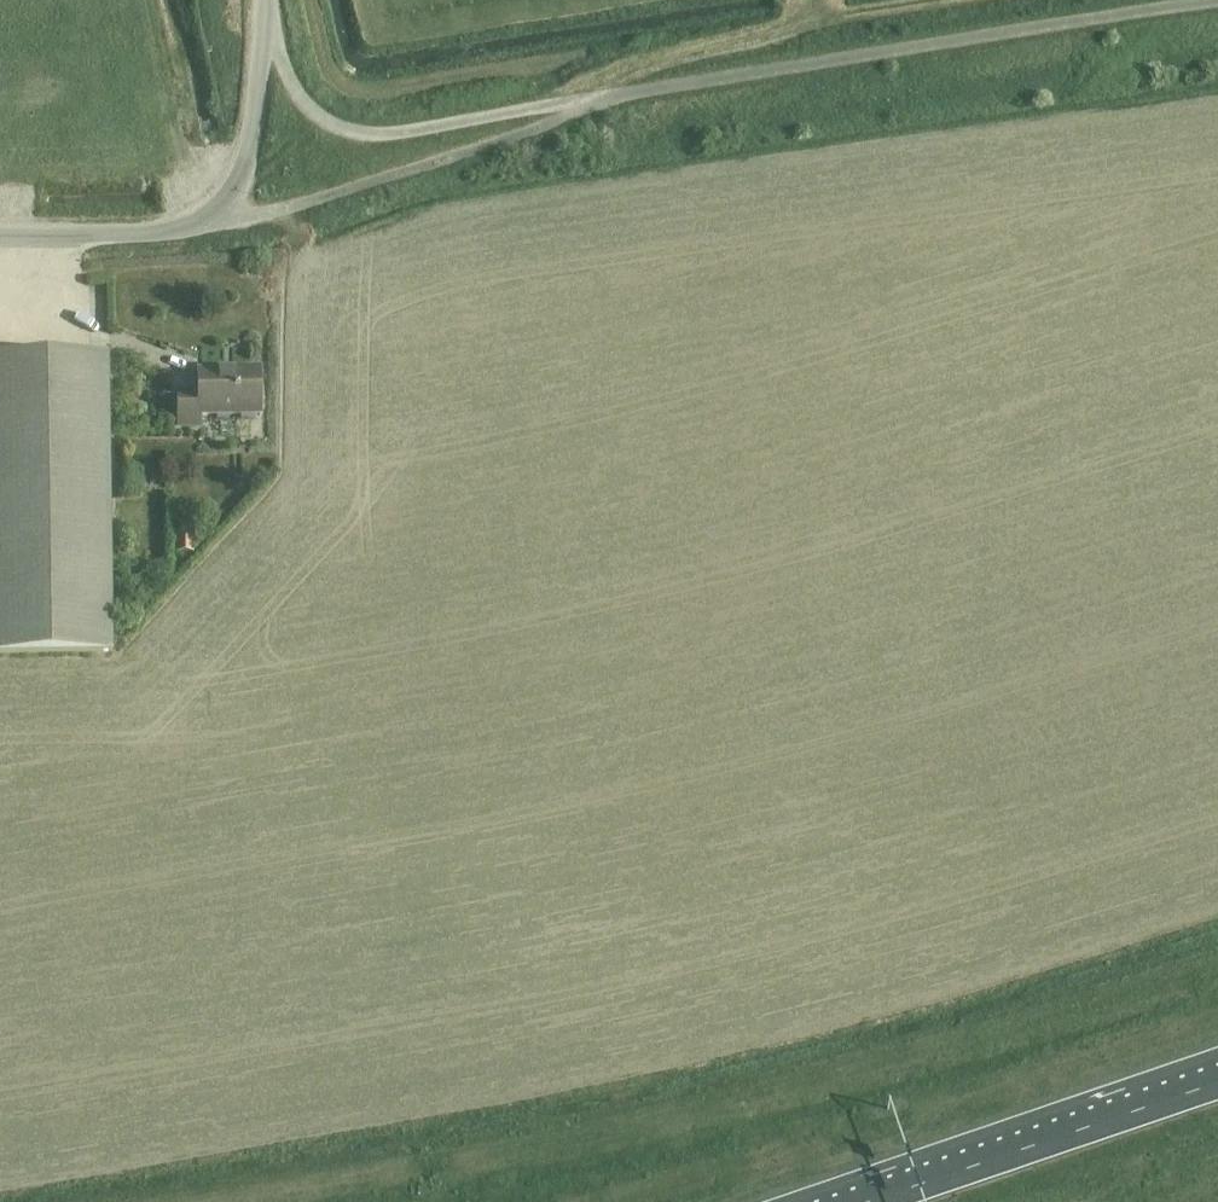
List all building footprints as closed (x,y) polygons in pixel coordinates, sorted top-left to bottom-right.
[(91,300),(102,299),(101,277),(90,277),(91,300)] [(0,361),(0,653),(111,652),(107,360),(0,361)] [(198,394),(178,394),(178,426),(200,425),(200,417),(260,416),(259,369),(233,369),(233,372),(198,373),(198,394)] [(178,552),(194,552),(193,534),(177,534),(178,552)]
